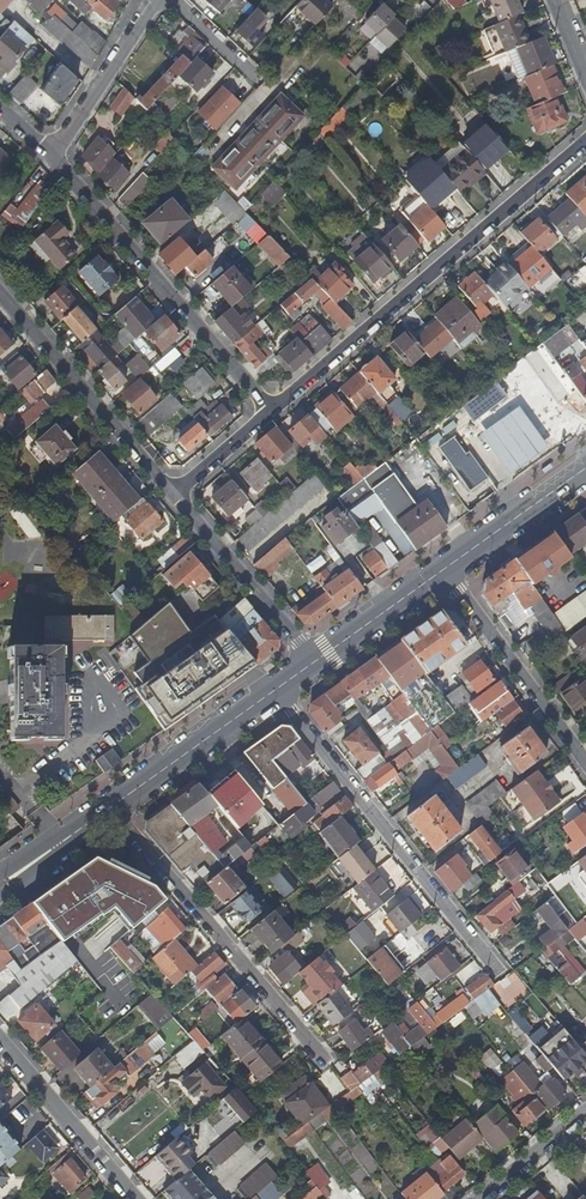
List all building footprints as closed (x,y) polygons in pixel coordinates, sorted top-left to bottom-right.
[(9,0),(0,0),(0,10),(9,0)] [(89,69),(97,55),(63,25),(46,9),(44,11),(41,9),(43,6),(36,0),(31,0),(29,3),(28,4),(38,12),(46,20),(40,24),(89,69)] [(93,9),(89,6),(82,0),(69,0),(87,16),(93,9)] [(89,6),(93,9),(104,19),(105,19),(117,5),(112,0),(82,0),(89,6)] [(227,0),(204,0),(217,11),(227,0)] [(266,0),(263,0),(255,8),(236,29),(253,45),(262,35),(257,31),(261,26),(259,24),(266,17),(262,13),(270,4),(266,0)] [(325,0),(300,0),(295,5),(315,23),(331,6),(325,0)] [(361,12),(347,0),(337,0),(336,1),(356,18),(361,12)] [(451,11),(464,4),(462,0),(445,0),(451,11)] [(491,4),(498,23),(517,15),(522,13),(518,5),(516,0),(489,0),(491,4)] [(394,13),(382,1),(364,20),(377,32),(375,34),(387,46),(405,27),(392,15),(394,13)] [(493,25),(505,53),(516,48),(528,43),(517,15),(498,23),(493,25)] [(11,23),(5,18),(0,23),(0,35),(11,23)] [(69,19),(63,25),(97,55),(105,42),(93,31),(91,32),(80,22),(76,26),(69,19)] [(37,42),(13,20),(11,23),(0,35),(0,52),(8,60),(5,63),(14,71),(20,65),(18,64),(37,42)] [(135,99),(146,111),(154,102),(178,76),(195,58),(203,49),(208,44),(195,32),(177,52),(182,56),(141,99),(138,96),(135,99)] [(516,48),(528,75),(551,66),(544,50),(547,49),(542,37),(528,43),(516,48)] [(341,54),(336,62),(345,67),(350,60),(341,54)] [(212,74),(195,58),(178,76),(195,92),(212,74)] [(59,105),(77,78),(59,62),(41,89),(59,105)] [(524,77),(535,105),(555,96),(563,93),(551,66),(528,75),(524,77)] [(37,85),(25,74),(9,92),(21,103),(37,85)] [(120,114),(133,97),(123,88),(110,106),(120,114)] [(214,129),(239,104),(222,88),(198,114),(214,129)] [(303,115),(281,95),(213,169),(235,189),(303,115)] [(565,121),(555,96),(535,105),(527,108),(537,132),(565,121)] [(159,107),(154,102),(146,111),(148,113),(151,115),(159,107)] [(323,136),(345,112),(341,107),(324,125),(319,131),(323,136)] [(482,170),(508,148),(487,125),(462,146),(466,151),(482,170)] [(315,144),(323,136),(319,131),(311,139),(315,144)] [(157,143),(164,150),(173,139),(171,136),(167,132),(157,143)] [(91,162),(99,172),(111,158),(114,154),(109,147),(113,144),(107,137),(104,140),(102,138),(99,140),(97,138),(82,157),(89,165),(91,162)] [(201,160),(208,151),(200,146),(193,154),(201,160)] [(9,159),(0,151),(0,169),(9,159)] [(466,151),(441,172),(454,187),(458,191),(483,170),(482,170),(466,151)] [(130,175),(111,158),(99,172),(97,175),(116,191),(130,175)] [(323,166),(313,177),(327,191),(338,180),(323,166)] [(436,166),(411,188),(421,200),(427,206),(428,208),(454,187),(441,172),(436,166)] [(155,184),(143,172),(118,200),(125,207),(138,194),(142,198),(155,184)] [(565,194),(569,198),(585,217),(585,215),(585,176),(565,194)] [(273,206),(286,194),(273,180),(261,193),(273,206)] [(18,213),(9,206),(4,212),(11,218),(23,227),(48,193),(42,189),(38,186),(18,213)] [(212,200),(234,224),(246,213),(244,211),(224,190),(212,200)] [(585,225),(585,218),(585,217),(569,198),(546,218),(562,236),(576,224),(580,230),(585,225)] [(423,239),(441,223),(428,208),(427,206),(421,200),(410,209),(403,215),(411,225),(423,239)] [(144,223),(160,241),(186,219),(170,201),(144,223)] [(537,219),(520,233),(527,242),(531,246),(538,254),(555,240),(537,219)] [(52,229),(35,243),(59,271),(76,257),(62,240),(68,235),(57,222),(51,228),(52,229)] [(399,261),(417,246),(416,245),(404,230),(402,228),(400,225),(381,241),(399,261)] [(416,245),(423,239),(411,225),(404,230),(416,245)] [(257,243),(279,265),(289,257),(267,235),(257,243)] [(178,239),(158,256),(174,274),(184,266),(203,250),(204,249),(195,238),(185,247),(178,239)] [(216,239),(205,248),(213,258),(224,249),(216,239)] [(531,246),(527,242),(504,261),(515,274),(527,288),(540,303),(563,284),(561,282),(538,254),(531,246)] [(372,283),(392,266),(373,244),(354,261),(372,283)] [(212,260),(203,250),(184,266),(193,276),(212,260)] [(102,263),(97,257),(77,274),(98,298),(117,281),(112,274),(113,273),(103,262),(102,263)] [(334,263),(314,282),(334,303),(352,286),(340,273),(342,271),(334,263)] [(251,289),(231,266),(212,283),(232,306),(234,304),(251,289)] [(476,309),(493,294),(474,272),(457,287),(476,309)] [(321,305),(343,329),(352,321),(334,303),(314,282),(310,278),(294,292),(301,300),(313,290),(324,302),(321,305)] [(74,332),(82,342),(95,331),(105,322),(99,315),(88,324),(77,311),(80,309),(61,286),(45,299),(71,329),(66,333),(68,337),(74,332)] [(296,308),(302,302),(301,300),(294,292),(280,304),(292,319),(300,312),(296,308)] [(155,322),(134,297),(113,315),(124,328),(134,340),(139,335),(145,331),(155,322)] [(451,308),(437,320),(452,338),(456,343),(471,330),(472,332),(481,326),(457,298),(449,304),(451,308)] [(254,327),(234,304),(232,306),(214,321),(234,344),(254,327)] [(179,334),(163,315),(155,322),(145,331),(161,350),(179,334)] [(437,320),(414,339),(424,352),(429,358),(452,338),(437,320)] [(306,336),(300,341),(312,356),(331,340),(315,321),(302,332),(306,336)] [(553,356),(577,338),(567,323),(561,327),(542,342),(553,356)] [(263,337),(265,336),(256,325),(254,327),(234,344),(254,368),(272,354),(266,346),(259,352),(251,342),(260,334),(263,337)] [(80,344),(100,369),(115,356),(128,345),(134,340),(124,328),(115,336),(119,341),(110,349),(95,331),(82,342),(80,344)] [(407,366),(424,352),(414,339),(406,331),(390,345),(407,366)] [(0,333),(0,355),(11,346),(0,333)] [(153,351),(139,335),(134,340),(128,345),(137,355),(149,369),(162,358),(155,349),(153,351)] [(185,338),(174,346),(181,356),(192,347),(185,338)] [(278,354),(293,372),(312,356),(300,341),(299,341),(284,354),(281,352),(278,354)] [(442,363),(457,349),(450,341),(435,355),(442,363)] [(276,350),(270,342),(265,346),(266,346),(272,354),(272,353),(276,350)] [(513,364),(512,364),(529,387),(553,370),(559,365),(553,356),(542,342),(537,346),(536,347),(513,364)] [(178,356),(172,349),(162,358),(149,369),(148,370),(154,377),(178,356)] [(16,352),(0,366),(0,369),(17,389),(34,374),(16,352)] [(279,361),(272,353),(272,354),(254,368),(261,376),(279,361)] [(126,365),(138,378),(148,370),(149,369),(137,355),(126,365)] [(121,362),(115,356),(100,369),(97,371),(114,391),(124,382),(117,374),(120,371),(116,366),(121,362)] [(375,357),(358,372),(384,402),(393,394),(386,385),(394,379),(389,373),(396,366),(387,357),(380,363),(375,357)] [(562,370),(585,404),(585,389),(576,375),(579,373),(571,363),(562,370)] [(213,384),(199,368),(186,380),(200,395),(213,384)] [(33,400),(55,381),(45,369),(23,388),(33,400)] [(358,372),(333,394),(350,413),(371,395),(397,425),(401,422),(384,402),(358,372)] [(142,385),(138,380),(122,395),(139,415),(151,404),(138,389),(142,385)] [(471,420),(506,395),(497,383),(463,408),(471,420)] [(144,439),(182,406),(171,393),(133,425),(144,439)] [(320,405),(308,414),(317,425),(324,433),(331,427),(333,429),(350,414),(350,413),(333,394),(320,405)] [(6,430),(13,439),(48,408),(41,400),(6,430)] [(200,400),(187,411),(197,424),(207,435),(208,437),(231,417),(221,405),(219,406),(214,400),(206,408),(200,400)] [(532,427),(519,407),(479,434),(493,454),(508,476),(547,449),(532,427)] [(288,431),(283,436),(296,452),(302,447),(312,439),(317,445),(327,436),(324,433),(317,425),(308,414),(288,431)] [(187,452),(207,435),(197,424),(178,441),(187,452)] [(74,449),(54,425),(35,442),(55,466),(62,460),(64,463),(68,459),(66,457),(74,449)] [(284,466),(298,454),(296,452),(283,436),(275,427),(255,444),(272,465),(278,460),(284,466)] [(472,463),(453,437),(438,448),(469,491),(486,479),(475,463),(472,463)] [(117,476),(96,451),(71,473),(92,497),(117,476)] [(260,484),(271,475),(257,459),(239,474),(251,487),(258,481),(260,484)] [(343,468),(357,483),(363,478),(349,462),(343,468)] [(393,477),(383,463),(363,478),(395,523),(414,550),(446,528),(426,501),(416,509),(393,477)] [(243,554),(325,485),(314,472),(297,487),(288,495),(269,511),(262,517),(250,528),(233,542),(243,554)] [(92,497),(113,522),(120,515),(138,500),(117,476),(92,497)] [(288,476),(278,484),(288,495),(297,487),(288,476)] [(372,512),(405,557),(414,550),(395,523),(376,496),(363,478),(357,483),(337,498),(371,546),(373,550),(387,570),(397,563),(364,518),(372,512)] [(227,516),(246,499),(230,481),(211,497),(227,516)] [(145,503),(141,498),(138,500),(120,515),(124,520),(140,539),(161,522),(145,503)] [(50,517),(38,502),(33,506),(45,521),(50,517)] [(262,502),(254,509),(255,510),(262,517),(269,511),(262,502)] [(577,514),(585,527),(585,508),(577,514)] [(243,520),(250,528),(262,517),(255,510),(243,520)] [(324,527),(321,523),(319,524),(328,536),(329,535),(336,544),(355,530),(343,513),(324,527)] [(585,542),(585,527),(577,514),(552,532),(568,555),(585,542)] [(552,532),(513,560),(527,579),(531,585),(546,574),(548,576),(552,577),(555,574),(556,571),(554,568),(570,557),(568,555),(552,532)] [(276,563),(293,549),(285,538),(267,552),(276,563)] [(361,558),(375,578),(387,570),(373,550),(361,558)] [(157,562),(163,569),(176,558),(169,551),(157,562)] [(217,587),(188,552),(162,574),(173,587),(180,581),(185,587),(187,585),(194,594),(201,601),(207,595),(213,590),(217,587)] [(279,567),(276,563),(267,552),(252,565),(264,578),(279,567)] [(318,555),(303,566),(309,574),(324,563),(318,555)] [(502,598),(527,579),(513,560),(484,580),(481,594),(506,629),(513,624),(504,613),(507,605),(502,598)] [(324,569),(313,577),(325,593),(336,607),(347,599),(361,588),(347,569),(332,581),(324,569)] [(219,598),(232,587),(226,579),(217,587),(213,590),(219,598)] [(120,605),(132,595),(123,585),(112,595),(120,605)] [(219,598),(213,590),(207,595),(201,601),(208,609),(213,616),(217,620),(242,599),(232,587),(219,598)] [(528,607),(552,641),(564,632),(552,615),(535,590),(518,602),(523,610),(528,607)] [(552,615),(564,632),(565,631),(581,620),(585,616),(585,590),(552,615)] [(304,608),(295,615),(302,623),(312,624),(336,607),(325,593),(304,608)] [(257,625),(261,621),(242,599),(217,620),(232,637),(243,628),(247,633),(253,628),(251,627),(255,623),(257,625)] [(347,599),(336,607),(339,611),(348,605),(346,602),(348,601),(347,599)] [(141,684),(134,689),(163,729),(255,664),(240,647),(232,637),(217,620),(213,616),(188,632),(167,602),(137,628),(128,635),(146,662),(133,671),(141,684)] [(295,615),(304,608),(300,603),(291,610),(295,615)] [(465,644),(441,610),(400,640),(425,673),(465,644)] [(44,646),(10,646),(9,736),(59,736),(59,646),(57,646),(57,638),(104,638),(104,614),(45,614),(44,646)] [(585,624),(581,620),(565,631),(568,636),(585,624)] [(243,628),(232,637),(240,647),(255,664),(276,649),(277,639),(261,621),(257,625),(255,623),(251,627),(253,628),(247,633),(243,628)] [(574,652),(580,660),(585,656),(585,627),(567,641),(573,648),(574,647),(576,650),(574,652)] [(425,688),(432,683),(425,673),(400,640),(375,658),(399,690),(400,690),(430,731),(437,726),(438,725),(434,711),(424,689),(425,688)] [(526,641),(519,646),(528,658),(535,653),(526,641)] [(395,757),(430,731),(400,690),(399,690),(375,658),(367,664),(380,683),(392,702),(371,717),(357,699),(368,691),(370,693),(372,692),(371,689),(365,680),(367,678),(359,669),(340,683),(349,695),(358,707),(359,709),(366,719),(367,720),(395,757)] [(461,686),(443,699),(454,713),(469,702),(495,683),(479,661),(462,674),(469,684),(463,688),(461,686)] [(380,683),(367,664),(359,669),(367,678),(365,680),(371,689),(380,683)] [(564,678),(550,689),(555,696),(561,692),(570,685),(564,678)] [(580,678),(570,685),(561,692),(572,708),(579,704),(584,711),(585,710),(585,685),(580,678)] [(469,702),(482,721),(485,719),(486,718),(494,712),(512,699),(498,681),(495,683),(469,702)] [(324,732),(343,717),(333,706),(349,695),(340,683),(324,694),(310,704),(309,713),(324,732)] [(523,715),(512,699),(494,712),(498,717),(494,720),(497,724),(501,721),(506,727),(523,715)] [(343,717),(324,732),(329,738),(348,723),(343,717)] [(281,801),(267,812),(278,825),(305,803),(299,796),(284,777),(270,760),(286,748),(298,738),(289,726),(281,726),(242,753),(281,801)] [(450,744),(437,726),(430,731),(431,731),(434,736),(444,749),(449,746),(450,744)] [(507,766),(512,763),(519,773),(545,753),(526,728),(500,747),(508,757),(503,761),(507,766)] [(362,764),(355,771),(363,781),(386,764),(377,753),(358,729),(343,741),(362,764)] [(436,771),(442,779),(446,777),(458,768),(449,756),(444,749),(434,736),(431,731),(395,757),(386,764),(363,781),(372,792),(393,776),(396,774),(394,771),(428,746),(443,766),(436,771)] [(302,767),(314,758),(298,738),(286,748),(270,760),(284,777),(299,764),(302,767)] [(454,753),(449,746),(444,749),(449,756),(454,753)] [(103,772),(120,760),(111,748),(95,760),(103,772)] [(486,766),(477,754),(458,768),(446,777),(455,789),(486,766)] [(396,774),(393,776),(396,780),(396,781),(399,785),(403,783),(396,774)] [(465,803),(481,824),(493,814),(487,806),(505,792),(497,780),(465,803)] [(318,806),(339,789),(332,781),(311,798),(305,803),(278,825),(286,835),(320,808),(318,806)] [(208,851),(214,847),(220,842),(214,834),(215,833),(208,824),(215,818),(209,811),(216,806),(200,787),(198,784),(170,805),(197,838),(208,851)] [(305,791),(299,796),(305,803),(311,798),(305,791)] [(0,800),(0,803),(9,813),(17,806),(7,794),(0,800)] [(449,817),(451,815),(447,810),(445,812),(433,796),(407,816),(434,852),(460,832),(449,817)] [(314,823),(321,831),(340,816),(352,806),(345,797),(322,814),(324,816),(314,823)] [(23,830),(9,813),(0,803),(0,847),(23,830)] [(585,823),(585,822),(585,819),(574,803),(571,805),(560,813),(571,828),(568,830),(574,839),(571,841),(576,847),(585,839),(585,825),(585,823)] [(145,830),(196,890),(206,882),(223,868),(211,854),(208,851),(197,838),(170,805),(146,822),(145,830)] [(319,832),(338,858),(354,845),(359,841),(353,834),(355,833),(350,827),(349,828),(340,816),(321,831),(319,832)] [(478,856),(485,865),(500,852),(479,826),(469,834),(483,852),(478,856)] [(263,852),(272,845),(264,836),(256,842),(263,852)] [(216,850),(211,854),(223,868),(226,866),(250,847),(243,838),(237,843),(234,846),(227,851),(220,856),(216,850)] [(220,842),(214,847),(216,850),(220,856),(227,851),(220,842)] [(131,883),(149,872),(126,844),(116,843),(105,851),(131,883)] [(337,858),(356,883),(373,870),(354,845),(338,858),(337,858)] [(466,865),(475,860),(466,847),(458,853),(466,865)] [(511,850),(495,864),(510,883),(527,870),(511,850)] [(444,863),(434,871),(450,892),(461,883),(462,883),(470,876),(463,866),(464,865),(455,854),(444,863)] [(585,872),(585,854),(577,860),(585,872)] [(104,901),(113,897),(84,866),(53,888),(32,903),(49,925),(97,891),(104,901)] [(243,887),(226,866),(223,868),(206,882),(223,903),(243,887)] [(281,868),(275,873),(292,894),(297,889),(281,868)] [(351,887),(372,913),(393,896),(373,870),(356,883),(351,887)] [(149,872),(131,883),(113,897),(104,901),(97,891),(49,925),(77,961),(84,970),(141,921),(161,904),(170,896),(169,894),(149,872)] [(481,880),(475,873),(470,876),(462,883),(468,891),(481,880)] [(322,897),(309,881),(304,885),(317,900),(322,897)] [(518,896),(511,886),(476,915),(490,932),(499,925),(491,915),(498,909),(499,911),(518,896)] [(259,908),(246,891),(231,903),(244,920),(259,908)] [(538,938),(544,946),(567,930),(576,923),(575,923),(554,895),(536,909),(551,929),(538,938)] [(408,897),(406,899),(420,916),(422,914),(408,897)] [(385,915),(399,932),(420,916),(406,899),(385,915)] [(49,925),(32,903),(12,917),(27,937),(31,942),(34,947),(24,954),(7,967),(6,968),(20,987),(10,996),(21,1009),(77,961),(49,925)] [(141,921),(145,926),(165,909),(161,904),(141,921)] [(172,941),(186,929),(168,908),(167,908),(165,909),(145,926),(164,948),(172,941)] [(252,929),(273,953),(292,937),(272,912),(252,929)] [(27,937),(12,917),(0,925),(0,972),(6,968),(7,967),(5,965),(22,952),(24,954),(34,947),(31,942),(28,944),(30,946),(25,950),(19,943),(27,937)] [(348,917),(339,925),(344,931),(354,923),(348,917)] [(585,922),(582,918),(575,923),(576,923),(567,930),(573,938),(574,938),(584,931),(580,926),(585,922)] [(500,928),(505,934),(515,926),(510,920),(500,928)] [(374,938),(361,921),(345,934),(358,950),(374,938)] [(547,958),(552,954),(573,938),(567,930),(544,946),(540,950),(547,958)] [(281,947),(287,954),(303,941),(297,934),(281,947)] [(195,967),(172,941),(164,948),(152,958),(175,984),(195,967)] [(369,964),(386,985),(395,978),(403,972),(383,946),(365,959),(369,964)] [(439,983),(460,966),(445,947),(412,972),(423,985),(434,977),(439,983)] [(224,964),(213,952),(192,970),(201,981),(197,984),(203,990),(206,988),(216,979),(212,975),(224,964)] [(123,961),(134,973),(142,966),(131,954),(123,961)] [(552,954),(547,958),(557,970),(561,966),(558,962),(552,954)] [(568,954),(564,957),(580,978),(584,974),(568,954)] [(278,960),(270,967),(283,983),(300,969),(293,960),(293,961),(289,955),(280,962),(278,960)] [(561,966),(557,970),(570,986),(580,978),(564,957),(558,962),(561,966)] [(310,963),(299,973),(308,984),(306,986),(309,990),(304,994),(314,1006),(316,1004),(336,989),(341,985),(335,977),(336,976),(310,963)] [(466,966),(452,977),(458,984),(472,973),(466,966)] [(471,1002),(494,985),(485,973),(462,991),(471,1002)] [(206,988),(221,1006),(222,1005),(239,991),(223,974),(216,979),(206,988)] [(391,991),(400,984),(395,978),(386,985),(391,991)] [(400,984),(391,991),(397,998),(405,1008),(414,1001),(400,984)] [(300,990),(304,994),(309,990),(306,986),(300,990)] [(222,1005),(237,1022),(243,1017),(255,1007),(241,989),(239,991),(222,1005)] [(336,989),(316,1004),(333,1026),(352,1011),(336,989)] [(484,1018),(499,1006),(487,991),(472,1003),(484,1018)] [(137,1006),(153,1024),(158,1030),(173,1017),(152,994),(137,1006)] [(433,1015),(440,1024),(467,1003),(460,994),(433,1015)] [(10,996),(0,1004),(0,1012),(7,1020),(21,1009),(10,996)] [(421,1000),(416,1004),(421,1011),(426,1007),(421,1000)] [(404,1011),(405,1013),(412,1023),(415,1027),(423,1037),(434,1028),(427,1020),(421,1011),(416,1004),(414,1003),(404,1011)] [(19,1020),(28,1031),(46,1015),(38,1005),(19,1020)] [(452,1028),(464,1018),(459,1011),(447,1021),(452,1028)] [(407,1027),(412,1023),(405,1013),(399,1017),(407,1027)] [(54,1024),(46,1015),(28,1031),(36,1040),(54,1024)] [(427,1020),(434,1028),(440,1024),(433,1015),(427,1020)] [(223,1034),(243,1057),(266,1038),(262,1040),(260,1042),(254,1036),(257,1034),(243,1017),(237,1022),(223,1034)] [(339,1032),(352,1050),(373,1035),(367,1027),(363,1030),(355,1020),(339,1032)] [(394,1057),(408,1047),(401,1037),(400,1036),(394,1028),(391,1023),(377,1034),(385,1044),(382,1046),(386,1052),(389,1050),(394,1057)] [(401,1023),(394,1028),(400,1036),(407,1031),(401,1023)] [(421,1038),(423,1037),(415,1027),(401,1037),(408,1047),(421,1038)] [(209,1045),(194,1028),(188,1034),(203,1050),(209,1045)] [(80,1054),(60,1030),(41,1047),(61,1070),(80,1054)] [(278,1052),(266,1038),(243,1057),(262,1080),(279,1067),(271,1058),(275,1055),(278,1052)] [(427,1046),(421,1038),(408,1047),(414,1055),(427,1046)] [(191,1041),(172,1056),(182,1069),(201,1054),(191,1041)] [(551,1066),(552,1067),(559,1075),(561,1073),(573,1087),(585,1077),(585,1056),(574,1042),(568,1047),(570,1050),(557,1061),(551,1054),(549,1055),(546,1050),(543,1053),(552,1065),(551,1066)] [(133,1066),(135,1068),(148,1058),(139,1046),(126,1057),(112,1069),(92,1087),(85,1092),(92,1099),(95,1097),(102,1105),(119,1090),(120,1088),(120,1086),(117,1083),(128,1073),(127,1072),(133,1066)] [(490,1071),(501,1063),(489,1048),(479,1056),(490,1071)] [(76,1068),(92,1087),(112,1069),(97,1050),(76,1068)] [(283,1064),(275,1055),(271,1058),(279,1067),(283,1064)] [(341,1078),(351,1090),(357,1086),(382,1067),(380,1064),(384,1061),(379,1055),(354,1073),(351,1070),(341,1078)] [(546,1072),(552,1067),(551,1066),(542,1055),(539,1057),(541,1060),(538,1062),(546,1072)] [(224,1087),(204,1065),(182,1084),(193,1096),(201,1090),(210,1100),(224,1087)] [(520,1067),(514,1072),(547,1111),(565,1094),(546,1072),(532,1082),(520,1067)] [(283,1092),(287,1099),(312,1081),(307,1074),(283,1092)] [(287,1099),(306,1123),(307,1122),(330,1105),(312,1081),(287,1099)] [(139,1098),(148,1091),(143,1084),(134,1091),(139,1098)] [(0,1085),(0,1108),(11,1099),(0,1085)] [(338,1111),(363,1093),(357,1086),(351,1090),(332,1104),(338,1111)] [(257,1111),(236,1087),(222,1099),(244,1122),(257,1111)] [(121,1113),(137,1102),(132,1095),(116,1106),(121,1113)] [(99,1107),(102,1105),(95,1097),(92,1099),(99,1107)] [(534,1099),(515,1115),(524,1125),(542,1109),(534,1099)] [(313,1130),(338,1111),(332,1104),(330,1105),(307,1122),(313,1130)] [(483,1139),(494,1152),(517,1133),(504,1118),(507,1116),(497,1104),(472,1125),(483,1139)] [(483,1139),(472,1125),(467,1119),(442,1140),(448,1147),(458,1160),(483,1139)] [(283,1140),(289,1147),(313,1130),(307,1122),(306,1123),(283,1140)] [(442,1152),(448,1147),(442,1140),(429,1125),(423,1130),(442,1152)] [(56,1148),(42,1131),(28,1142),(42,1160),(56,1148)] [(234,1131),(209,1152),(220,1164),(244,1143),(234,1131)] [(18,1152),(0,1133),(0,1169),(18,1152)] [(191,1154),(177,1138),(156,1155),(177,1180),(189,1169),(194,1166),(187,1158),(191,1154)] [(156,1155),(154,1157),(175,1182),(177,1180),(156,1155)] [(49,1168),(71,1194),(79,1188),(77,1185),(86,1177),(71,1159),(68,1160),(64,1156),(49,1168)] [(464,1174),(449,1157),(441,1164),(437,1166),(429,1173),(436,1182),(435,1183),(442,1192),(450,1186),(453,1184),(455,1182),(464,1174)] [(279,1174),(268,1161),(244,1182),(255,1195),(279,1174)] [(164,1191),(171,1198),(215,1198),(210,1193),(209,1193),(189,1169),(177,1180),(175,1182),(164,1191)] [(401,1193),(405,1198),(437,1198),(443,1194),(442,1192),(435,1183),(426,1173),(401,1193)] [(309,1191),(315,1186),(311,1179),(304,1185),(309,1191)] [(89,1186),(76,1198),(78,1198),(88,1198),(95,1193),(89,1186)] [(321,1194),(315,1186),(309,1191),(300,1198),(315,1198),(321,1194)] [(450,1186),(442,1192),(443,1194),(447,1198),(458,1198),(459,1198),(450,1186)] [(164,1191),(162,1192),(168,1198),(171,1198),(164,1191)]
